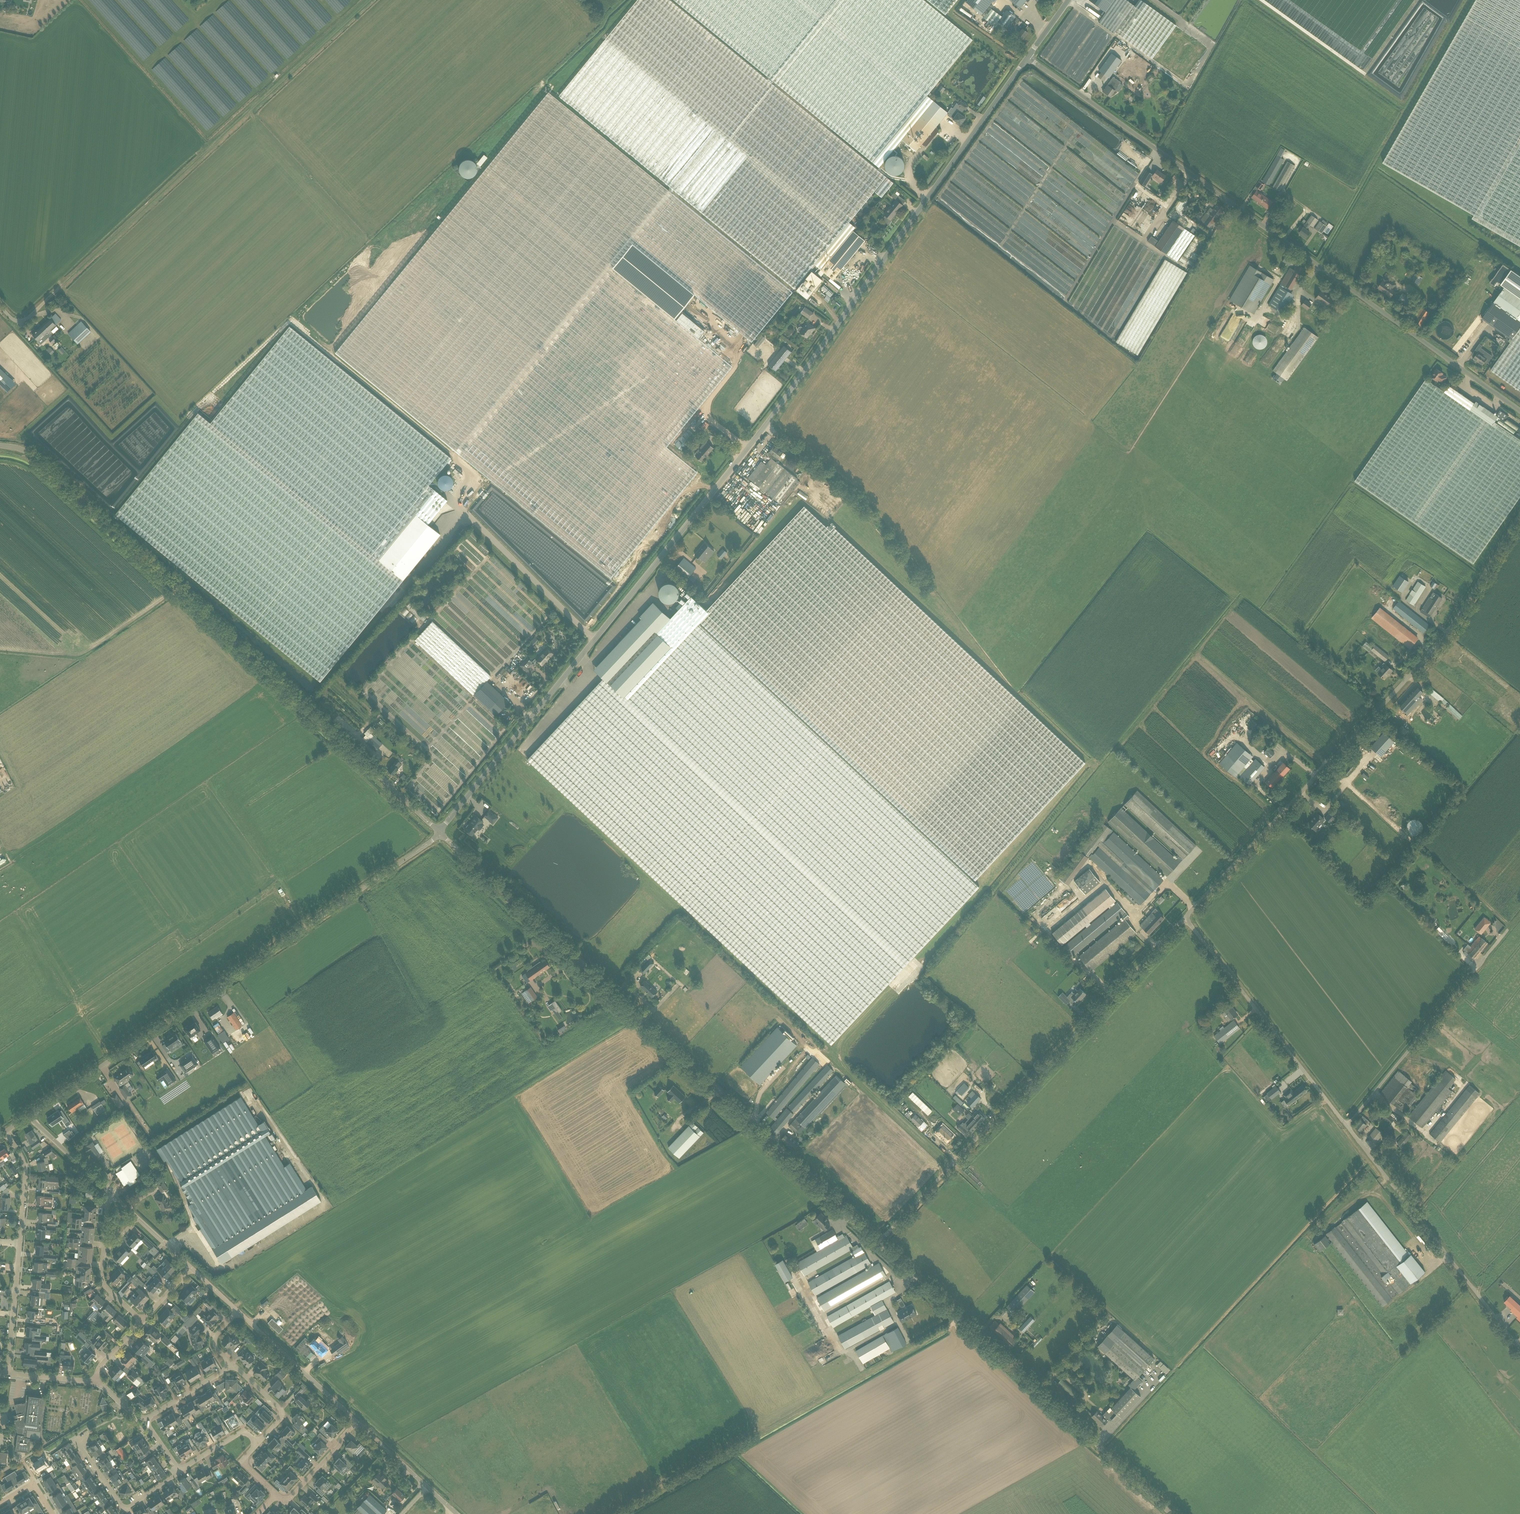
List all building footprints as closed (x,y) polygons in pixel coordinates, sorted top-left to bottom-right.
[(821,276),(824,272),(833,280),(865,241),(853,231),(855,227),(849,222),(886,177),(670,0),(637,0),(559,96),(671,188),(675,191),(795,289),(815,264),(821,269),(818,274),(821,276)] [(873,162),(879,167),(896,146),(902,140),(916,151),(922,144),(926,147),(940,130),(936,126),(948,112),(944,109),(927,95),(973,40),(924,0),(674,0),(773,81),(869,159),(873,162)] [(946,14),(957,0),(929,0),(946,14)] [(966,2),(982,15),(994,0),(967,0),(966,2)] [(1106,12),(1114,0),(1089,0),(1106,12)] [(1098,22),(1114,33),(1116,31),(1134,4),(1128,0),(1114,0),(1106,12),(1098,22)] [(1115,32),(1152,59),(1183,81),(1207,48),(1176,25),(1175,25),(1141,0),(1139,0),(1135,6),(1134,5),(1115,32)] [(1383,162),(1474,215),(1472,218),(1519,246),(1519,0),(1476,0),(1383,162)] [(1008,27),(1016,17),(1007,10),(998,22),(1007,28),(1008,27)] [(1016,17),(1008,27),(1018,35),(1023,39),(1028,33),(1022,28),(1021,30),(1015,26),(1019,20),(1016,17)] [(1007,28),(998,22),(995,27),(1003,33),(1007,28)] [(1111,53),(1099,71),(1101,72),(1107,77),(1109,78),(1122,61),(1111,53)] [(1119,85),(1120,82),(1113,77),(1107,85),(1106,87),(1103,91),(1110,97),(1113,93),(1119,85)] [(981,235),(978,229),(1069,301),(1119,163),(1125,175),(1128,175),(1129,175),(1128,179),(1126,179),(1125,190),(1139,173),(1020,80),(1007,115),(1003,117),(1010,131),(988,123),(986,143),(989,148),(979,144),(966,160),(977,169),(964,164),(951,181),(952,182),(941,196),(955,207),(951,212),(981,235)] [(548,92),(335,352),(459,454),(492,481),(611,578),(678,498),(677,497),(697,472),(667,447),(674,438),(673,437),(731,366),(698,338),(676,320),(674,319),(694,295),(752,342),(754,339),(793,292),(672,194),(675,191),(671,188),(669,191),(548,92)] [(949,113),(948,115),(953,119),(957,122),(956,123),(960,126),(964,122),(963,121),(966,118),(961,114),(964,109),(966,110),(968,106),(961,101),(958,104),(957,103),(953,109),(955,110),(953,114),(952,114),(950,112),(949,113)] [(483,155),(476,163),(480,166),(487,157),(483,155)] [(1283,159),(1281,157),(1276,155),(1262,181),(1269,185),(1274,176),(1283,159)] [(465,158),(461,163),(463,165),(456,172),(464,179),(467,176),(470,178),(478,170),(465,158)] [(1287,161),(1272,187),(1279,191),(1294,165),(1287,161)] [(1146,170),(1139,182),(1145,186),(1152,174),(1146,170)] [(1157,170),(1152,176),(1160,182),(1159,184),(1161,186),(1168,177),(1162,173),(1161,173),(1157,170)] [(887,178),(875,192),(881,197),(893,183),(887,178)] [(1264,185),(1259,181),(1256,187),(1260,190),(1264,185)] [(1272,202),(1256,191),(1251,197),(1267,208),(1272,202)] [(901,198),(894,192),(891,196),(896,199),(890,207),(891,207),(884,214),(887,217),(885,220),(890,224),(890,223),(897,214),(896,213),(903,205),(898,201),(901,198)] [(1218,203),(1209,215),(1206,213),(1200,220),(1210,227),(1224,208),(1218,203)] [(1300,225),(1297,229),(1300,231),(1299,232),(1306,238),(1310,232),(1305,229),(1307,227),(1307,228),(1310,225),(1313,227),(1316,223),(1318,220),(1311,215),(1303,227),(1300,225)] [(1155,246),(1177,261),(1194,235),(1173,221),(1170,225),(1159,241),(1151,236),(1148,241),(1155,246)] [(1319,221),(1315,228),(1321,233),(1327,226),(1319,221)] [(1106,329),(1110,330),(1114,324),(1121,325),(1120,323),(1119,324),(1118,321),(1120,320),(1123,326),(1132,310),(1134,303),(1141,292),(1139,275),(1118,262),(1117,253),(1114,258),(1109,256),(1107,269),(1105,269),(1093,288),(1096,293),(1089,296),(1086,295),(1085,297),(1088,297),(1087,303),(1091,305),(1087,306),(1086,302),(1084,315),(1106,329)] [(1282,261),(1290,265),(1293,259),(1286,255),(1282,261)] [(1115,342),(1138,355),(1187,272),(1165,259),(1115,342)] [(1297,265),(1294,270),(1290,268),(1281,284),(1289,288),(1291,290),(1304,268),(1297,265)] [(1236,290),(1230,300),(1237,304),(1253,314),(1273,279),(1250,266),(1236,290)] [(1519,328),(1519,276),(1511,269),(1501,284),(1505,287),(1494,302),(1482,318),(1512,339),(1519,328)] [(812,271),(796,290),(807,299),(823,280),(812,271)] [(1416,273),(1413,277),(1420,281),(1422,277),(1416,273)] [(1383,278),(1384,284),(1382,282),(1378,287),(1387,294),(1391,297),(1396,290),(1393,288),(1395,286),(1392,284),(1391,277),(1383,278)] [(1281,284),(1269,305),(1283,313),(1292,298),(1287,296),(1291,290),(1289,288),(1281,284)] [(1328,308),(1331,304),(1334,299),(1321,290),(1315,298),(1328,308)] [(1414,302),(1402,293),(1397,300),(1409,308),(1414,302)] [(1307,309),(1311,304),(1305,300),(1301,305),(1307,309)] [(1417,318),(1414,324),(1420,328),(1423,323),(1430,312),(1427,310),(1421,306),(1417,312),(1414,316),(1417,318)] [(805,307),(801,313),(809,319),(813,314),(805,307)] [(55,313),(42,326),(50,335),(53,332),(51,331),(56,326),(57,326),(56,325),(61,320),(59,317),(55,313)] [(682,313),(676,320),(698,338),(704,331),(682,313)] [(68,333),(78,344),(91,332),(81,321),(68,333)] [(798,332),(800,333),(807,338),(811,333),(815,328),(807,322),(803,328),(801,327),(799,327),(798,329),(798,332)] [(42,326),(32,335),(38,341),(41,344),(51,335),(50,335),(42,326)] [(429,485),(451,458),(289,326),(210,423),(198,413),(115,514),(320,681),(440,534),(428,524),(447,500),(429,485)] [(1318,337),(1304,327),(1303,328),(1273,370),(1277,373),(1273,379),(1280,384),(1284,379),(1287,380),(1318,337)] [(1512,339),(1494,365),(1491,369),(1517,387),(1519,390),(1519,328),(1512,339)] [(1266,337),(1264,336),(1262,335),(1261,335),(1259,334),(1256,335),(1255,336),(1253,339),(1252,342),(1253,344),(1254,346),(1257,348),(1259,349),(1263,349),(1265,347),(1266,345),(1267,344),(1267,341),(1266,339),(1266,337)] [(1487,352),(1484,355),(1481,353),(1483,350),(1481,348),(1483,346),(1480,344),(1476,349),(1479,351),(1473,360),(1476,362),(1481,366),(1484,362),(1487,364),(1492,356),(1487,352)] [(784,345),(777,354),(768,365),(776,371),(792,352),(784,345)] [(745,358),(737,367),(741,370),(749,361),(745,358)] [(1,386),(4,389),(13,380),(10,377),(0,368),(0,385),(1,386)] [(1443,373),(1437,369),(1431,377),(1438,381),(1439,380),(1443,382),(1445,379),(1447,377),(1445,376),(1442,374),(1443,373)] [(1355,481),(1473,563),(1519,497),(1519,439),(1495,422),(1498,417),(1476,401),(1475,403),(1449,385),(1444,392),(1426,379),(1355,481)] [(1500,410),(1496,415),(1498,417),(1497,419),(1498,420),(1499,418),(1504,421),(1508,417),(1508,416),(1500,410)] [(674,445),(682,451),(696,435),(688,429),(674,445)] [(701,462),(713,448),(705,441),(694,454),(694,455),(695,456),(701,462)] [(784,451),(782,450),(778,447),(777,448),(774,446),(768,454),(768,456),(771,458),(763,468),(789,488),(793,491),(800,482),(797,479),(798,478),(776,461),(782,453),(784,451)] [(793,470),(796,464),(790,461),(787,466),(793,470)] [(789,488),(763,468),(753,482),(779,502),(789,488)] [(458,484),(452,472),(441,477),(446,490),(458,484)] [(800,491),(798,494),(807,500),(809,496),(800,491)] [(709,613),(699,624),(974,881),(1085,763),(834,527),(831,531),(804,506),(706,610),(709,613)] [(758,527),(755,531),(760,534),(769,523),(763,519),(757,526),(758,527)] [(476,567),(490,553),(475,538),(472,534),(458,547),(470,559),(469,560),(476,567)] [(705,543),(695,555),(702,561),(708,553),(711,555),(714,551),(712,549),(712,548),(705,543)] [(684,558),(674,570),(685,580),(695,568),(684,558)] [(1414,605),(1426,586),(1418,581),(1406,600),(1414,605)] [(1396,582),(1393,586),(1402,592),(1405,588),(1396,582)] [(1442,598),(1438,595),(1436,594),(1432,600),(1429,598),(1420,611),(1425,615),(1429,617),(1442,598)] [(974,881),(699,624),(709,613),(706,610),(691,596),(671,618),(655,603),(652,603),(640,617),(642,619),(618,644),(594,669),(601,676),(603,678),(528,759),(832,1044),(979,887),(974,881)] [(410,601),(400,612),(408,619),(414,613),(422,621),(426,617),(410,601)] [(1399,601),(1393,608),(1423,632),(1429,625),(1399,601)] [(432,621),(414,640),(495,715),(508,701),(487,681),(491,676),(432,621)] [(1408,630),(1400,640),(1407,645),(1415,636),(1408,630)] [(1361,646),(1368,651),(1372,646),(1365,641),(1361,646)] [(1388,656),(1375,645),(1372,649),(1385,660),(1388,656)] [(542,665),(553,654),(547,648),(538,657),(537,656),(535,659),(535,658),(532,662),(527,657),(520,665),(527,672),(531,667),(530,667),(534,664),(534,663),(537,660),(542,665)] [(1375,670),(1378,673),(1380,675),(1384,679),(1392,670),(1388,667),(1386,664),(1382,669),(1378,666),(1375,670)] [(500,672),(505,676),(509,672),(504,668),(500,672)] [(1398,706),(1408,715),(1422,699),(1419,697),(1421,695),(1423,692),(1420,690),(1416,686),(1398,706)] [(1444,698),(1432,689),(1429,693),(1440,702),(1444,698)] [(1462,716),(1450,704),(1446,708),(1459,720),(1462,716)] [(468,746),(471,749),(472,748),(471,745),(476,741),(471,742),(470,739),(465,737),(464,736),(462,731),(468,733),(469,730),(468,727),(466,726),(465,723),(468,722),(467,720),(464,717),(461,716),(454,722),(460,728),(457,727),(456,728),(453,729),(460,737),(461,740),(463,739),(466,743),(466,745),(468,745),(468,746)] [(1404,736),(1408,731),(1401,725),(1397,730),(1404,736)] [(1370,747),(1381,757),(1385,752),(1389,748),(1394,742),(1384,732),(1370,747)] [(371,738),(370,739),(367,743),(375,751),(380,746),(371,738)] [(1237,743),(1219,763),(1235,777),(1253,756),(1237,743)] [(1274,753),(1268,747),(1265,750),(1272,756),(1274,753)] [(393,775),(396,771),(401,766),(399,764),(400,763),(399,762),(402,760),(399,757),(390,767),(390,768),(388,770),(393,775)] [(1243,767),(1235,777),(1236,777),(1237,779),(1238,778),(1239,776),(1249,785),(1265,767),(1255,758),(1253,760),(1251,758),(1247,763),(1243,767)] [(1289,768),(1286,765),(1283,763),(1279,767),(1275,764),(1271,769),(1274,772),(1265,782),(1272,788),(1289,768)] [(1137,790),(1124,804),(1179,856),(1176,859),(1180,862),(1196,845),(1191,841),(1137,790)] [(1107,839),(1113,830),(1101,822),(1067,868),(1059,878),(1068,885),(1076,874),(1085,862),(1089,857),(1091,859),(1134,899),(1134,900),(1127,894),(1125,896),(1131,902),(1134,905),(1137,902),(1140,905),(1164,879),(1180,862),(1176,859),(1125,811),(1121,808),(1121,807),(1108,821),(1165,874),(1162,877),(1160,876),(1157,872),(1114,833),(1113,832),(1107,839)] [(489,820),(489,821),(493,824),(498,817),(494,814),(494,815),(492,814),(488,811),(484,816),(488,819),(489,820)] [(1317,813),(1308,823),(1311,827),(1315,830),(1317,832),(1324,824),(1321,822),(1324,819),(1321,816),(1317,813)] [(1329,813),(1325,818),(1330,823),(1335,818),(1329,813)] [(472,835),(478,828),(480,830),(484,825),(481,823),(483,821),(479,819),(476,816),(472,820),(472,821),(471,823),(470,822),(470,823),(469,825),(468,825),(466,827),(466,828),(465,830),(472,835)] [(1406,826),(1406,827),(1407,829),(1408,832),(1410,834),(1412,835),(1415,835),(1418,835),(1420,833),(1422,831),(1423,828),(1422,825),(1421,823),(1420,821),(1418,820),(1415,819),(1411,820),(1408,822),(1407,824),(1406,826)] [(1072,881),(1084,895),(1099,882),(1087,868),(1072,881)] [(1052,932),(1062,944),(1116,901),(1106,888),(1052,932)] [(1126,920),(1129,917),(1117,903),(1069,943),(1064,947),(1073,957),(1077,953),(1095,939),(1122,916),(1124,919),(1079,956),(1091,971),(1136,933),(1126,920)] [(1152,912),(1140,925),(1145,930),(1149,934),(1164,918),(1158,912),(1159,911),(1155,908),(1152,912)] [(1485,918),(1475,929),(1481,934),(1490,923),(1485,918)] [(1467,952),(1470,955),(1474,959),(1487,943),(1482,938),(1478,942),(1476,941),(1467,952)] [(530,980),(539,974),(540,976),(544,973),(542,972),(550,967),(545,960),(541,962),(540,961),(534,965),(535,966),(525,973),(530,980)] [(650,960),(640,971),(643,974),(654,963),(650,960)] [(640,986),(652,997),(657,992),(645,981),(640,986)] [(530,987),(524,991),(531,1001),(537,997),(530,987)] [(1069,994),(1067,996),(1070,1000),(1069,1001),(1074,1005),(1077,1002),(1078,1003),(1086,994),(1082,990),(1080,988),(1074,994),(1072,996),(1069,994)] [(1059,996),(1066,1004),(1069,1001),(1070,1000),(1063,992),(1059,996)] [(559,1013),(562,1010),(555,1000),(547,1006),(550,1011),(552,1010),(559,1020),(562,1017),(559,1013)] [(222,1014),(220,1011),(217,1006),(208,1013),(213,1019),(216,1017),(216,1018),(222,1014)] [(1231,1006),(1227,1009),(1225,1010),(1224,1009),(1221,1011),(1228,1021),(1237,1014),(1233,1010),(1234,1009),(1231,1006)] [(236,1030),(242,1026),(233,1012),(227,1017),(236,1030)] [(1240,1028),(1234,1020),(1214,1035),(1220,1044),(1240,1028)] [(195,1033),(200,1029),(195,1022),(189,1026),(188,1025),(183,1028),(184,1029),(184,1030),(185,1032),(186,1032),(187,1034),(188,1033),(190,1036),(189,1036),(191,1040),(197,1036),(195,1033)] [(557,1028),(560,1033),(567,1028),(564,1024),(557,1028)] [(797,1046),(792,1041),(794,1039),(786,1031),(784,1033),(778,1028),(742,1066),(761,1084),(797,1046)] [(229,1038),(224,1030),(217,1035),(222,1043),(223,1043),(223,1044),(230,1039),(229,1038)] [(240,1038),(233,1042),(236,1046),(246,1040),(241,1031),(239,1031),(240,1034),(238,1035),(240,1038)] [(169,1048),(181,1041),(176,1034),(164,1041),(165,1043),(162,1045),(167,1052),(170,1050),(169,1048)] [(212,1053),(220,1048),(212,1035),(204,1040),(212,1053)] [(137,1062),(139,1065),(141,1063),(145,1068),(144,1066),(153,1060),(154,1062),(159,1059),(156,1054),(155,1055),(151,1049),(151,1050),(143,1056),(144,1056),(145,1057),(137,1062)] [(192,1056),(180,1064),(185,1072),(197,1064),(192,1056)] [(820,1064),(812,1057),(806,1065),(766,1112),(773,1118),(774,1118),(784,1106),(813,1071),(820,1064)] [(788,1107),(794,1113),(832,1071),(826,1065),(788,1107)] [(133,1075),(128,1067),(119,1073),(119,1072),(114,1076),(119,1085),(123,1083),(124,1085),(120,1088),(122,1091),(121,1092),(126,1099),(131,1095),(129,1091),(133,1088),(128,1080),(129,1079),(128,1079),(133,1075)] [(168,1069),(156,1076),(159,1081),(163,1079),(167,1086),(176,1080),(167,1067),(168,1069)] [(1445,1070),(1408,1116),(1422,1127),(1451,1091),(1447,1088),(1455,1079),(1445,1070)] [(1398,1071),(1380,1093),(1404,1113),(1418,1096),(1415,1093),(1419,1089),(1410,1082),(1411,1081),(1398,1071)] [(835,1076),(795,1119),(798,1123),(802,1125),(804,1128),(844,1085),(835,1076)] [(957,1089),(956,1090),(961,1095),(962,1094),(969,1087),(964,1083),(957,1089)] [(1469,1084),(1430,1134),(1440,1142),(1480,1093),(1469,1084)] [(673,1085),(667,1091),(670,1093),(667,1098),(671,1101),(674,1097),(680,1102),(685,1096),(673,1085)] [(1271,1099),(1281,1092),(1276,1085),(1266,1092),(1267,1093),(1263,1096),(1267,1101),(1271,1098),(1271,1099)] [(1281,1102),(1285,1108),(1307,1091),(1302,1085),(1281,1102)] [(660,1086),(654,1093),(658,1097),(664,1090),(660,1086)] [(972,1107),(981,1098),(972,1090),(969,1094),(972,1097),(967,1102),(972,1107)] [(115,1103),(120,1099),(116,1094),(111,1097),(115,1103)] [(241,1096),(156,1149),(160,1155),(164,1161),(166,1160),(174,1172),(180,1181),(183,1185),(181,1186),(191,1203),(188,1205),(195,1216),(193,1217),(222,1262),(321,1200),(312,1186),(306,1189),(290,1162),(284,1166),(265,1135),(270,1132),(264,1122),(259,1125),(244,1102),(241,1096)] [(84,1104),(82,1101),(80,1097),(67,1106),(72,1112),(78,1108),(84,1104)] [(919,1098),(915,1102),(928,1115),(932,1110),(919,1098)] [(115,1103),(118,1108),(123,1104),(120,1099),(115,1103)] [(92,1106),(97,1115),(106,1110),(103,1105),(101,1102),(100,1101),(92,1106)] [(957,1104),(953,1109),(960,1115),(964,1110),(957,1104)] [(773,1131),(776,1134),(779,1132),(779,1130),(792,1115),(793,1114),(786,1108),(776,1121),(772,1125),(769,1129),(773,1131)] [(59,1111),(47,1118),(52,1125),(61,1119),(64,1123),(69,1120),(62,1110),(59,1112),(59,1111)] [(978,1112),(976,1110),(972,1114),(971,1116),(979,1124),(981,1122),(985,1118),(981,1115),(978,1112)] [(918,1113),(914,1118),(921,1125),(926,1121),(923,1118),(921,1116),(918,1113)] [(1387,1113),(1384,1117),(1390,1122),(1388,1124),(1390,1125),(1394,1119),(1387,1113)] [(979,1124),(971,1116),(969,1114),(966,1117),(968,1119),(977,1127),(979,1124)] [(1361,1131),(1364,1127),(1369,1121),(1362,1116),(1354,1125),(1361,1131)] [(795,1119),(788,1126),(795,1132),(796,1131),(802,1125),(795,1119)] [(972,1131),(976,1127),(977,1127),(968,1119),(964,1123),(963,1123),(958,1128),(964,1134),(969,1128),(972,1131)] [(704,1132),(693,1122),(669,1147),(680,1157),(704,1132)] [(804,1128),(802,1125),(796,1131),(800,1134),(805,1128),(804,1128)] [(939,1128),(934,1133),(942,1140),(943,1139),(946,1142),(953,1135),(943,1125),(940,1129),(939,1128)] [(1375,1143),(1378,1139),(1383,1133),(1376,1127),(1368,1137),(1375,1143)] [(69,1129),(63,1134),(68,1139),(75,1134),(72,1130),(70,1131),(69,1129)] [(29,1138),(27,1139),(33,1148),(40,1143),(32,1130),(26,1134),(29,1138)] [(1400,1147),(1412,1136),(1407,1132),(1396,1142),(1400,1147)] [(786,1133),(785,1135),(781,1139),(794,1151),(799,1145),(786,1133)] [(93,1157),(95,1161),(102,1156),(96,1147),(92,1142),(90,1143),(86,1146),(84,1147),(88,1153),(90,1152),(93,1157)] [(0,1151),(0,1154),(3,1159),(5,1162),(8,1159),(8,1160),(11,1158),(5,1148),(0,1151)] [(53,1152),(50,1148),(44,1153),(46,1157),(53,1152)] [(39,1170),(44,1169),(44,1171),(50,1170),(48,1157),(43,1158),(43,1161),(38,1162),(39,1170)] [(135,1178),(140,1175),(130,1161),(122,1167),(123,1168),(116,1173),(124,1185),(128,1182),(130,1185),(137,1181),(135,1178)] [(13,1165),(10,1168),(14,1175),(18,1173),(13,1165)] [(58,1185),(59,1177),(46,1176),(46,1180),(45,1180),(40,1179),(39,1183),(38,1188),(43,1188),(48,1189),(48,1192),(59,1193),(59,1189),(51,1189),(48,1188),(48,1184),(52,1184),(58,1185)] [(10,1198),(8,1197),(9,1187),(1,1192),(1,1197),(2,1197),(1,1208),(9,1209),(10,1198)] [(38,1196),(37,1203),(44,1203),(44,1208),(52,1208),(52,1204),(47,1203),(48,1200),(52,1201),(53,1197),(43,1197),(43,1196),(38,1196)] [(1340,1223),(1337,1226),(1325,1235),(1382,1306),(1425,1271),(1411,1254),(1409,1255),(1367,1201),(1352,1214),(1340,1223)] [(85,1213),(96,1214),(96,1207),(83,1206),(83,1209),(86,1209),(85,1213)] [(40,1212),(39,1220),(44,1221),(46,1221),(48,1221),(48,1225),(56,1226),(56,1222),(53,1222),(54,1217),(52,1217),(52,1213),(45,1213),(40,1212)] [(820,1226),(825,1231),(830,1225),(827,1222),(829,1220),(821,1213),(813,1221),(819,1227),(820,1226)] [(805,1219),(799,1223),(803,1228),(808,1223),(805,1219)] [(37,1233),(37,1235),(37,1236),(37,1237),(42,1237),(45,1238),(46,1234),(51,1235),(52,1232),(55,1232),(56,1227),(47,1226),(47,1230),(38,1229),(38,1233),(37,1233)] [(82,1229),(82,1233),(94,1234),(95,1227),(82,1226),(82,1229)] [(833,1229),(820,1237),(812,1241),(817,1251),(838,1239),(833,1229)] [(94,1234),(82,1233),(80,1233),(79,1236),(80,1237),(81,1237),(81,1240),(93,1241),(94,1234)] [(134,1233),(127,1241),(130,1245),(133,1247),(136,1250),(143,1242),(141,1240),(142,1240),(141,1239),(134,1233)] [(856,1256),(808,1282),(815,1295),(871,1264),(864,1251),(861,1246),(859,1247),(857,1244),(853,1247),(846,1235),(797,1263),(804,1275),(852,1249),(856,1256)] [(1325,1235),(1313,1244),(1319,1251),(1331,1242),(1325,1235)] [(153,1246),(144,1237),(142,1240),(141,1240),(143,1242),(150,1249),(153,1246)] [(36,1253),(41,1254),(43,1254),(44,1250),(49,1250),(50,1243),(43,1242),(42,1246),(37,1245),(36,1253)] [(78,1246),(78,1249),(78,1253),(92,1254),(93,1247),(84,1246),(78,1246)] [(122,1246),(113,1256),(120,1262),(122,1264),(125,1260),(123,1259),(129,1252),(126,1249),(122,1246)] [(153,1246),(150,1249),(149,1251),(154,1256),(158,1251),(159,1251),(153,1246)] [(92,1254),(78,1253),(78,1257),(79,1258),(79,1260),(91,1261),(92,1254)] [(164,1261),(167,1263),(164,1266),(171,1273),(176,1267),(166,1258),(164,1261)] [(792,1277),(783,1259),(775,1264),(785,1281),(792,1277)] [(34,1270),(39,1270),(42,1270),(47,1270),(48,1263),(42,1263),(43,1262),(35,1262),(34,1270)] [(817,1297),(824,1309),(886,1275),(879,1262),(817,1297)] [(150,1266),(147,1264),(144,1267),(147,1269),(153,1275),(156,1272),(153,1270),(152,1268),(150,1266)] [(166,1278),(171,1273),(164,1266),(161,1264),(159,1267),(157,1269),(156,1267),(153,1270),(156,1272),(158,1274),(160,1272),(166,1278)] [(76,1273),(81,1273),(90,1274),(91,1267),(86,1267),(82,1266),(77,1266),(77,1269),(76,1273)] [(110,1277),(116,1283),(125,1274),(118,1268),(110,1277)] [(90,1281),(90,1274),(81,1273),(81,1277),(77,1276),(76,1280),(77,1280),(76,1284),(82,1285),(82,1283),(82,1281),(82,1280),(90,1281)] [(131,1281),(133,1278),(128,1273),(124,1277),(129,1282),(131,1281)] [(147,1277),(149,1279),(158,1287),(162,1282),(156,1276),(153,1278),(149,1275),(147,1277)] [(143,1287),(145,1285),(153,1292),(158,1287),(149,1279),(145,1283),(136,1276),(133,1278),(139,1284),(142,1287),(142,1286),(143,1287)] [(139,1284),(133,1278),(131,1281),(133,1283),(137,1287),(139,1284)] [(40,1290),(50,1291),(50,1285),(41,1284),(41,1280),(34,1279),(33,1286),(40,1287),(40,1290)] [(871,1309),(875,1315),(887,1308),(882,1299),(895,1292),(889,1281),(846,1305),(847,1305),(827,1316),(833,1326),(852,1316),(853,1316),(855,1318),(862,1314),(861,1311),(870,1306),(871,1309)] [(180,1296),(184,1299),(187,1302),(190,1299),(193,1301),(196,1298),(193,1296),(198,1291),(197,1290),(190,1284),(185,1289),(186,1290),(180,1296)] [(1027,1284),(1007,1306),(1014,1313),(1035,1291),(1027,1284)] [(92,1289),(90,1285),(82,1289),(85,1294),(92,1289)] [(201,1296),(206,1291),(198,1285),(196,1287),(199,1291),(199,1292),(199,1293),(198,1294),(201,1296)] [(140,1293),(137,1296),(144,1302),(149,1297),(139,1288),(137,1290),(140,1293)] [(36,1304),(38,1304),(43,1305),(43,1298),(45,1298),(45,1296),(50,1297),(50,1292),(45,1292),(45,1293),(38,1292),(38,1295),(32,1295),(31,1304),(34,1304),(36,1304)] [(144,1302),(137,1296),(134,1293),(130,1298),(139,1307),(144,1302)] [(93,1310),(94,1310),(87,1318),(90,1321),(99,1312),(96,1310),(99,1307),(99,1308),(105,1301),(97,1294),(91,1300),(89,1303),(92,1306),(94,1309),(93,1310)] [(1510,1295),(1504,1302),(1511,1308),(1510,1310),(1517,1316),(1517,1318),(1519,1321),(1519,1304),(1510,1295)] [(217,1308),(206,1299),(203,1302),(212,1310),(203,1319),(211,1326),(214,1322),(213,1321),(219,1315),(214,1311),(217,1308)] [(108,1304),(105,1308),(102,1310),(107,1314),(104,1317),(107,1320),(110,1318),(116,1312),(108,1304)] [(175,1304),(172,1307),(179,1314),(182,1317),(181,1318),(185,1322),(189,1317),(186,1314),(175,1304)] [(897,1314),(902,1322),(917,1314),(913,1308),(912,1307),(912,1306),(897,1314)] [(167,1308),(158,1318),(162,1321),(165,1324),(169,1321),(174,1315),(169,1310),(167,1308)] [(887,1308),(875,1315),(866,1320),(865,1318),(862,1320),(863,1322),(838,1335),(845,1349),(894,1322),(887,1308)] [(93,1323),(96,1320),(101,1314),(99,1312),(90,1321),(93,1323)] [(1104,1313),(1100,1320),(1104,1323),(1109,1316),(1104,1313)] [(198,1318),(196,1316),(193,1314),(190,1317),(184,1324),(187,1326),(190,1326),(198,1318)] [(115,1318),(113,1321),(117,1325),(115,1327),(117,1329),(118,1330),(119,1330),(119,1329),(121,1328),(127,1322),(119,1315),(115,1318)] [(1019,1328),(1024,1332),(1035,1321),(1030,1316),(1019,1328)] [(283,1329),(272,1318),(268,1322),(279,1333),(283,1329)] [(995,1320),(989,1326),(1011,1346),(1014,1342),(1016,1341),(1013,1337),(1014,1336),(1013,1335),(1008,1330),(1000,1323),(999,1324),(995,1320)] [(193,1341),(195,1349),(202,1346),(201,1343),(204,1343),(202,1335),(199,1336),(198,1333),(204,1328),(198,1322),(194,1326),(190,1331),(191,1336),(190,1337),(192,1341),(193,1341)] [(1130,1386),(1134,1389),(1142,1380),(1137,1376),(1154,1358),(1117,1324),(1097,1346),(1136,1380),(1130,1386)] [(35,1335),(35,1332),(37,1332),(37,1327),(27,1326),(26,1335),(31,1335),(35,1335)] [(160,1335),(155,1330),(152,1327),(144,1335),(147,1338),(149,1336),(151,1338),(154,1341),(160,1335)] [(906,1343),(897,1327),(882,1335),(856,1350),(863,1364),(890,1348),(891,1351),(906,1343)] [(113,1337),(108,1333),(104,1329),(101,1331),(111,1340),(113,1337)] [(86,1336),(84,1339),(86,1341),(89,1345),(92,1342),(95,1345),(101,1350),(108,1343),(102,1337),(99,1335),(96,1339),(95,1338),(92,1341),(86,1336)] [(228,1335),(222,1342),(228,1347),(230,1345),(234,1348),(240,1342),(233,1336),(231,1338),(228,1335)] [(86,1341),(84,1339),(79,1336),(77,1338),(83,1344),(87,1347),(89,1345),(86,1341)] [(161,1339),(168,1345),(171,1341),(164,1336),(161,1339)] [(35,1340),(32,1339),(32,1343),(26,1342),(26,1346),(25,1346),(25,1351),(35,1352),(35,1349),(40,1349),(41,1340),(35,1340)] [(140,1339),(132,1348),(136,1351),(139,1354),(139,1353),(143,1356),(145,1355),(150,1349),(150,1348),(147,1345),(144,1343),(140,1339)] [(316,1340),(311,1345),(316,1350),(323,1357),(329,1351),(328,1350),(329,1349),(320,1341),(319,1342),(316,1340)] [(343,1341),(335,1347),(340,1353),(348,1347),(343,1341)] [(301,1342),(295,1348),(305,1358),(311,1352),(301,1342)] [(81,1356),(80,1356),(88,1363),(95,1355),(96,1355),(89,1348),(86,1351),(86,1350),(81,1356)] [(59,1362),(59,1365),(62,1365),(62,1362),(64,1362),(63,1368),(73,1369),(74,1364),(74,1361),(71,1361),(70,1360),(70,1356),(65,1355),(65,1350),(61,1350),(60,1350),(60,1358),(59,1362)] [(251,1362),(254,1359),(247,1352),(246,1353),(243,1350),(238,1355),(241,1359),(242,1358),(244,1361),(243,1362),(248,1367),(252,1363),(251,1362)] [(133,1355),(129,1352),(121,1360),(125,1363),(128,1367),(130,1368),(134,1364),(132,1362),(136,1358),(133,1355)] [(32,1365),(37,1365),(37,1362),(38,1362),(38,1363),(42,1364),(42,1361),(50,1362),(50,1357),(46,1357),(38,1356),(38,1360),(30,1359),(30,1358),(29,1358),(29,1359),(24,1358),(24,1364),(32,1365)] [(143,1356),(140,1359),(146,1364),(150,1368),(154,1363),(150,1359),(149,1361),(143,1356)] [(212,1357),(207,1360),(205,1361),(204,1359),(200,1361),(201,1364),(206,1371),(212,1367),(212,1368),(216,1365),(212,1357)] [(1165,1372),(1168,1368),(1160,1360),(1156,1364),(1165,1372)] [(261,1361),(256,1366),(259,1369),(254,1373),(258,1377),(259,1376),(264,1380),(265,1379),(266,1379),(268,1377),(268,1376),(270,1374),(263,1368),(266,1366),(261,1361)] [(124,1371),(121,1368),(117,1364),(109,1373),(116,1379),(124,1371)] [(198,1370),(196,1366),(185,1372),(191,1381),(201,1375),(198,1370)] [(130,1372),(136,1378),(140,1381),(142,1379),(139,1376),(139,1375),(132,1369),(130,1372)] [(281,1369),(276,1374),(282,1379),(286,1374),(281,1369)] [(136,1378),(130,1372),(127,1375),(134,1381),(136,1378)] [(174,1375),(169,1378),(171,1381),(173,1386),(176,1390),(183,1386),(181,1382),(184,1380),(180,1373),(175,1376),(174,1375)] [(1128,1376),(1122,1382),(1125,1386),(1131,1379),(1128,1376)] [(1074,1399),(1079,1393),(1062,1378),(1057,1384),(1074,1399)] [(216,1386),(218,1390),(219,1392),(222,1390),(222,1389),(225,1387),(225,1390),(237,1391),(237,1388),(239,1390),(242,1387),(237,1382),(237,1380),(230,1379),(229,1381),(224,1381),(219,1384),(216,1386)] [(278,1379),(271,1387),(274,1390),(273,1391),(275,1392),(274,1393),(278,1397),(285,1390),(282,1386),(283,1386),(280,1383),(281,1382),(278,1379)] [(157,1387),(156,1386),(153,1388),(160,1400),(166,1396),(164,1392),(168,1390),(164,1383),(157,1387)] [(293,1393),(296,1396),(303,1389),(299,1386),(293,1393)] [(1141,1396),(1134,1389),(1130,1386),(1130,1387),(1111,1408),(1112,1409),(1109,1413),(1107,1411),(1102,1416),(1097,1411),(1092,1416),(1098,1422),(1097,1422),(1098,1423),(1097,1424),(1100,1426),(1101,1426),(1102,1427),(1109,1418),(1110,1420),(1112,1418),(1116,1422),(1141,1396)] [(204,1393),(209,1402),(212,1400),(215,1401),(215,1400),(219,1401),(220,1400),(220,1399),(218,1397),(217,1394),(214,1390),(215,1391),(212,1393),(210,1388),(207,1390),(207,1391),(204,1393)] [(243,1398),(243,1400),(245,1401),(246,1401),(249,1403),(255,1397),(249,1392),(248,1393),(245,1390),(240,1395),(243,1398)] [(206,1404),(209,1402),(204,1393),(200,1396),(199,1395),(196,1397),(199,1401),(197,1402),(196,1401),(196,1402),(198,1405),(201,1410),(202,1411),(203,1410),(204,1407),(205,1407),(206,1404)] [(26,1394),(25,1403),(22,1404),(22,1403),(15,1405),(17,1415),(15,1415),(14,1415),(18,1434),(16,1450),(30,1452),(31,1438),(40,1439),(45,1397),(26,1394)] [(303,1410),(307,1406),(309,1403),(300,1395),(299,1397),(295,1401),(299,1404),(298,1405),(303,1410)] [(138,1396),(137,1398),(134,1401),(143,1408),(144,1409),(146,1408),(155,1403),(152,1397),(145,1401),(138,1396)] [(191,1401),(186,1404),(191,1413),(194,1411),(196,1414),(201,1410),(198,1405),(195,1406),(191,1401)] [(191,1413),(186,1404),(180,1408),(183,1413),(180,1415),(184,1421),(190,1417),(188,1415),(191,1413)] [(258,1410),(255,1413),(258,1416),(264,1421),(266,1420),(267,1421),(268,1420),(269,1421),(271,1419),(270,1417),(271,1416),(267,1412),(270,1409),(264,1404),(258,1410)] [(173,1413),(167,1416),(172,1424),(175,1422),(177,1425),(182,1422),(179,1416),(176,1418),(173,1413)] [(239,1424),(238,1422),(235,1418),(238,1416),(236,1413),(225,1420),(229,1427),(232,1425),(233,1426),(233,1427),(239,1424)] [(252,1416),(247,1422),(248,1423),(253,1428),(255,1425),(260,1429),(261,1428),(262,1428),(264,1426),(263,1425),(264,1424),(263,1423),(264,1421),(258,1416),(255,1413),(252,1416)] [(297,1413),(292,1418),(296,1421),(299,1424),(296,1427),(296,1428),(300,1432),(303,1434),(304,1432),(307,1429),(305,1427),(302,1424),(304,1423),(306,1421),(304,1419),(305,1418),(302,1415),(301,1416),(297,1413)] [(165,1425),(160,1428),(164,1433),(168,1431),(171,1429),(169,1426),(172,1424),(167,1416),(162,1419),(165,1425)] [(224,1425),(221,1420),(218,1416),(214,1418),(219,1426),(211,1431),(215,1438),(225,1432),(221,1426),(224,1425)] [(323,1425),(319,1430),(324,1435),(327,1432),(332,1436),(334,1434),(336,1432),(338,1429),(336,1428),(336,1427),(334,1425),(333,1425),(331,1423),(331,1424),(327,1420),(323,1425)] [(282,1429),(279,1433),(284,1437),(282,1439),(285,1442),(286,1443),(290,1447),(292,1444),(288,1440),(286,1438),(288,1436),(290,1433),(293,1436),(295,1433),(293,1431),(291,1429),(287,1425),(283,1430),(282,1429)] [(195,1436),(194,1441),(196,1441),(196,1442),(199,1446),(204,1443),(209,1440),(206,1436),(205,1433),(207,1431),(205,1427),(202,1429),(201,1432),(199,1432),(196,1433),(195,1436)] [(313,1448),(319,1453),(322,1450),(323,1450),(322,1450),(323,1449),(324,1449),(327,1445),(322,1441),(325,1437),(320,1432),(317,1435),(319,1437),(316,1440),(319,1442),(313,1448)] [(97,1441),(95,1438),(90,1442),(92,1444),(89,1447),(92,1451),(103,1444),(100,1439),(97,1441)] [(129,1442),(132,1447),(136,1446),(137,1449),(146,1443),(142,1438),(137,1442),(135,1439),(129,1442)] [(183,1446),(188,1454),(189,1453),(190,1453),(191,1453),(192,1452),(192,1451),(193,1450),(191,1446),(194,1444),(190,1438),(184,1441),(181,1443),(183,1446)] [(285,1442),(282,1439),(280,1438),(277,1440),(274,1438),(268,1444),(272,1447),(271,1448),(273,1450),(274,1449),(275,1450),(278,1446),(280,1449),(286,1443),(285,1442)] [(345,1448),(353,1456),(356,1453),(358,1455),(361,1451),(363,1453),(367,1449),(360,1443),(357,1446),(351,1440),(346,1446),(345,1448)] [(59,1449),(62,1453),(60,1455),(62,1458),(63,1458),(73,1451),(68,1443),(69,1443),(69,1442),(59,1449)] [(146,1443),(137,1449),(139,1452),(138,1455),(141,1459),(142,1458),(146,1455),(144,1452),(149,1449),(146,1443)] [(187,1454),(188,1454),(183,1446),(181,1443),(173,1448),(177,1455),(180,1453),(182,1457),(184,1456),(185,1456),(186,1456),(187,1456),(187,1455),(187,1454)] [(99,1454),(101,1456),(105,1453),(104,1451),(106,1449),(103,1444),(92,1451),(95,1456),(99,1454)] [(299,1456),(294,1462),(297,1465),(299,1467),(299,1468),(300,1469),(301,1469),(303,1471),(306,1468),(306,1467),(307,1466),(308,1466),(311,1463),(306,1459),(309,1455),(298,1445),(294,1448),(301,1454),(299,1456)] [(262,1451),(259,1455),(266,1461),(268,1459),(270,1461),(272,1461),(275,1456),(272,1453),(268,1450),(266,1452),(265,1451),(264,1453),(262,1451)] [(70,1464),(78,1458),(73,1451),(63,1458),(65,1461),(67,1460),(70,1464)] [(105,1453),(101,1456),(102,1459),(99,1462),(102,1466),(109,1461),(106,1457),(107,1456),(105,1453)] [(211,1463),(213,1467),(214,1468),(220,1465),(221,1467),(225,1464),(226,1465),(228,1464),(228,1462),(229,1462),(225,1457),(223,1454),(216,1458),(216,1459),(211,1463)] [(266,1461),(259,1455),(255,1458),(257,1460),(256,1461),(257,1462),(255,1465),(262,1471),(266,1467),(266,1465),(264,1464),(266,1461)] [(39,1459),(33,1463),(37,1470),(44,1466),(45,1467),(45,1468),(47,1472),(53,1469),(51,1464),(48,1466),(47,1464),(45,1465),(42,1459),(41,1456),(38,1458),(39,1459)] [(145,1469),(147,1468),(149,1466),(157,1461),(154,1456),(146,1462),(148,1465),(144,1468),(143,1467),(141,1468),(142,1471),(145,1469)] [(78,1458),(70,1464),(73,1468),(71,1470),(73,1472),(76,1470),(83,1465),(78,1458)] [(353,1465),(346,1458),(344,1461),(340,1458),(338,1458),(335,1462),(335,1463),(336,1464),(334,1465),(335,1467),(339,1471),(341,1471),(345,1467),(348,1470),(353,1465)] [(116,1463),(113,1459),(109,1461),(102,1466),(105,1471),(109,1468),(111,1471),(116,1468),(114,1465),(116,1463)] [(149,1466),(152,1471),(160,1465),(157,1461),(149,1466)] [(87,1470),(83,1465),(76,1470),(73,1472),(78,1480),(80,1479),(87,1473),(86,1471),(87,1470)] [(163,1469),(160,1465),(152,1471),(155,1475),(163,1469)] [(297,1471),(293,1467),(290,1465),(285,1471),(288,1473),(285,1476),(292,1483),(293,1482),(294,1483),(296,1480),(295,1480),(298,1477),(294,1474),(297,1471)] [(109,1476),(112,1481),(120,1476),(122,1474),(119,1470),(118,1471),(116,1468),(111,1471),(113,1474),(109,1476)] [(163,1469),(155,1475),(158,1480),(166,1474),(163,1469)] [(197,1482),(197,1483),(201,1481),(205,1478),(206,1480),(212,1476),(208,1469),(204,1471),(203,1469),(196,1473),(198,1476),(194,1479),(197,1482)] [(15,1470),(10,1473),(16,1484),(16,1483),(19,1481),(20,1483),(20,1482),(25,1479),(25,1480),(25,1479),(25,1478),(28,1476),(25,1471),(17,1476),(14,1471),(15,1471),(15,1470)] [(46,1479),(43,1480),(46,1486),(54,1481),(52,1478),(55,1476),(53,1472),(52,1471),(48,1473),(50,1476),(46,1479)] [(239,1471),(236,1475),(234,1477),(239,1482),(238,1483),(242,1486),(243,1486),(240,1490),(242,1492),(247,1487),(244,1485),(243,1484),(249,1478),(245,1475),(245,1476),(239,1471)] [(382,1475),(379,1472),(373,1478),(383,1487),(388,1481),(385,1478),(386,1477),(383,1474),(382,1475)] [(16,1484),(10,1473),(5,1476),(5,1477),(5,1476),(8,1481),(1,1486),(4,1491),(8,1489),(8,1490),(13,1486),(13,1487),(14,1486),(13,1485),(15,1483),(16,1484)] [(87,1473),(80,1479),(83,1483),(81,1485),(83,1488),(86,1485),(94,1480),(90,1475),(89,1476),(87,1473)] [(70,1482),(64,1474),(61,1476),(66,1484),(70,1482)] [(125,1479),(122,1474),(120,1476),(112,1481),(116,1486),(119,1483),(121,1486),(126,1482),(129,1480),(127,1478),(125,1479)] [(326,1479),(322,1475),(320,1478),(319,1478),(319,1479),(318,1480),(317,1480),(318,1481),(315,1483),(319,1487),(316,1490),(322,1495),(326,1491),(323,1487),(329,1481),(327,1480),(327,1479),(326,1479)] [(279,1481),(275,1481),(274,1482),(281,1489),(284,1486),(287,1489),(289,1486),(290,1487),(292,1484),(292,1483),(285,1476),(282,1479),(281,1479),(279,1481)] [(198,1484),(197,1483),(197,1482),(194,1479),(188,1483),(185,1477),(179,1481),(181,1485),(180,1485),(184,1491),(192,1485),(194,1487),(198,1484)] [(94,1480),(86,1485),(83,1488),(85,1490),(87,1489),(90,1494),(96,1489),(98,1488),(96,1486),(97,1485),(94,1480)] [(131,1485),(129,1480),(126,1482),(121,1486),(123,1489),(119,1491),(123,1497),(127,1494),(129,1497),(136,1491),(133,1493),(129,1486),(131,1485)] [(56,1484),(54,1481),(46,1486),(49,1491),(56,1487),(58,1489),(61,1488),(58,1483),(56,1484)] [(178,1493),(175,1489),(172,1485),(168,1488),(167,1489),(168,1490),(163,1493),(168,1500),(178,1493)] [(55,1494),(53,1496),(56,1501),(63,1497),(62,1494),(64,1493),(61,1488),(58,1489),(59,1492),(55,1494)] [(249,1499),(253,1496),(256,1499),(253,1503),(257,1507),(263,1499),(261,1498),(265,1494),(260,1489),(259,1490),(257,1488),(253,1492),(250,1489),(245,1495),(249,1499)] [(392,1492),(392,1493),(400,1500),(401,1500),(405,1496),(396,1488),(392,1492)] [(95,1501),(98,1499),(104,1495),(101,1490),(98,1492),(96,1489),(90,1494),(95,1501)] [(299,1500),(308,1509),(313,1503),(314,1502),(315,1502),(318,1499),(312,1493),(308,1496),(309,1497),(308,1499),(304,1495),(299,1500)] [(64,1497),(56,1502),(59,1507),(64,1504),(66,1506),(72,1502),(67,1494),(64,1497)] [(384,1508),(369,1494),(363,1500),(378,1513),(383,1513),(387,1510),(384,1508)] [(104,1495),(98,1499),(100,1502),(99,1503),(101,1506),(96,1509),(97,1511),(102,1508),(101,1507),(102,1507),(103,1506),(108,1503),(106,1501),(108,1500),(104,1495)] [(151,1507),(149,1509),(153,1513),(158,1513),(156,1511),(154,1511),(164,1503),(159,1496),(152,1500),(152,1499),(148,1502),(151,1507)] [(29,1497),(23,1500),(28,1509),(32,1506),(39,1510),(41,1508),(35,1498),(31,1500),(29,1497)] [(236,1497),(231,1498),(233,1503),(230,1504),(230,1505),(226,1506),(227,1508),(225,1509),(226,1513),(237,1513),(234,1506),(240,1504),(239,1501),(238,1499),(237,1498),(236,1497)] [(15,1509),(17,1512),(18,1513),(24,1513),(24,1512),(28,1509),(23,1500),(17,1504),(18,1507),(15,1509)] [(363,1501),(357,1507),(365,1513),(378,1513),(363,1500),(363,1501)] [(66,1506),(68,1509),(63,1512),(64,1513),(71,1513),(74,1513),(77,1510),(74,1505),(72,1502),(66,1506)] [(103,1506),(102,1507),(101,1507),(102,1508),(97,1511),(99,1513),(105,1510),(106,1512),(105,1513),(108,1513),(114,1509),(111,1504),(105,1509),(103,1506)] [(148,1513),(143,1506),(139,1508),(140,1509),(134,1513),(146,1513),(148,1513)]
